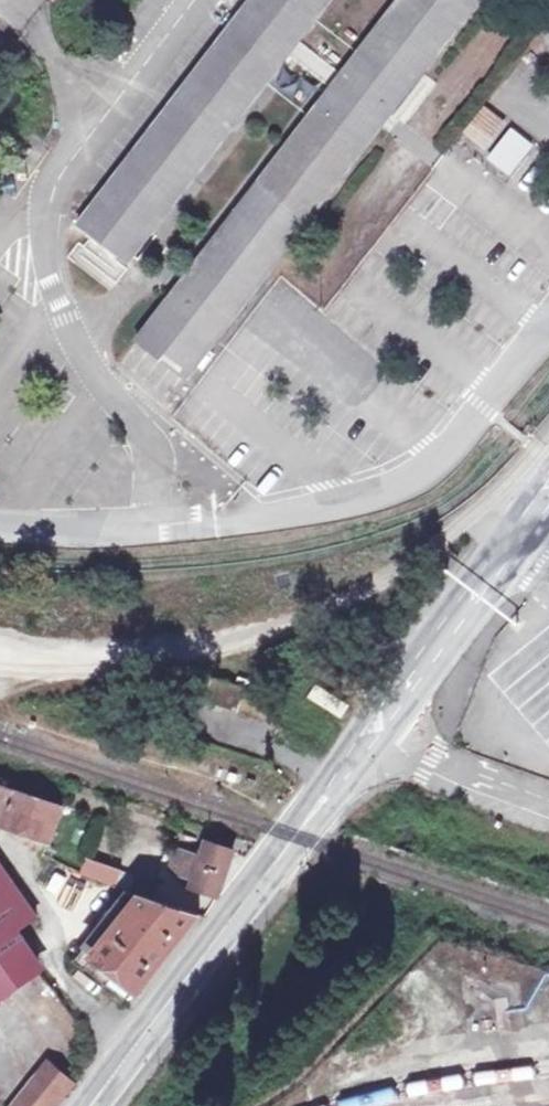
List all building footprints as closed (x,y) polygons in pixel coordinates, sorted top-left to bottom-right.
[(126,263),(328,0),(254,0),(79,227),(126,263)] [(185,379),(478,0),(403,0),(138,343),(185,379)] [(482,105),(461,136),(485,153),(506,122),(482,105)] [(507,178),(534,146),(511,126),(484,158),(507,178)] [(238,714),(247,688),(203,674),(194,699),(238,714)] [(349,707),(316,686),(308,698),(341,719),(349,707)] [(6,819),(4,825),(51,841),(63,806),(0,784),(0,817),(6,819)] [(219,896),(234,852),(208,843),(203,858),(192,854),(184,876),(195,879),(193,887),(219,896)] [(184,876),(192,854),(178,849),(170,871),(184,876)] [(114,886),(119,871),(87,859),(82,875),(114,886)] [(40,971),(15,936),(37,920),(0,868),(0,1000),(40,971)] [(75,962),(129,1005),(200,915),(131,890),(75,962)] [(49,1061),(40,1073),(63,1099),(74,1084),(49,1061)] [(21,1096),(34,1105),(57,1105),(63,1099),(40,1073),(21,1096)] [(13,1105),(34,1105),(21,1096),(13,1105)]
